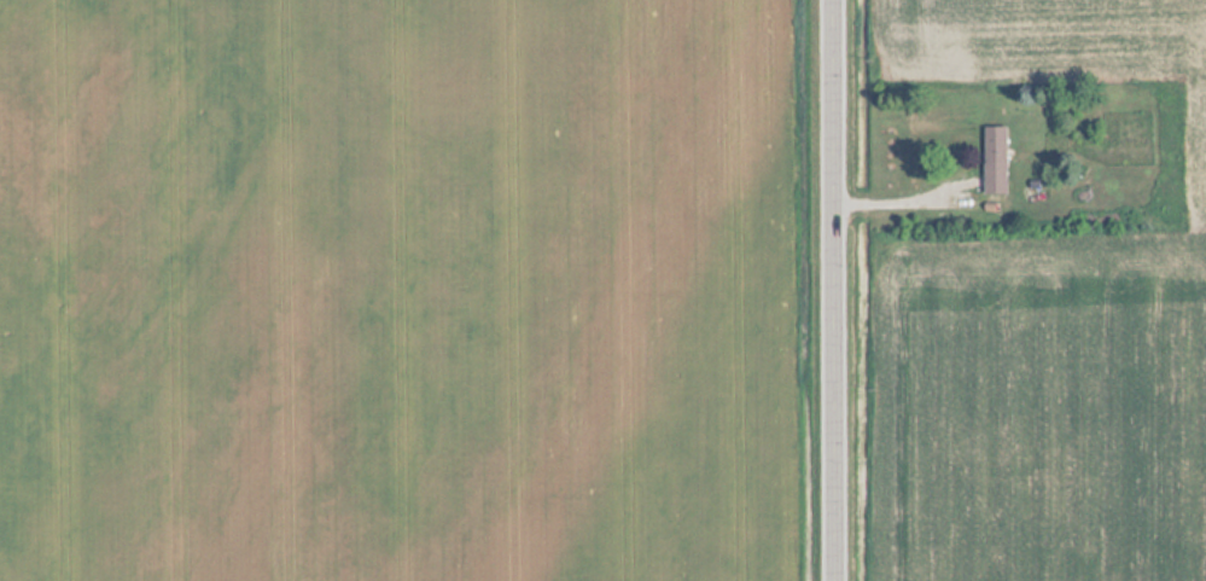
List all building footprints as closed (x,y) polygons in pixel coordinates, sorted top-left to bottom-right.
[(1005,125),(983,125),(983,194),(1005,194),(1005,125)]
